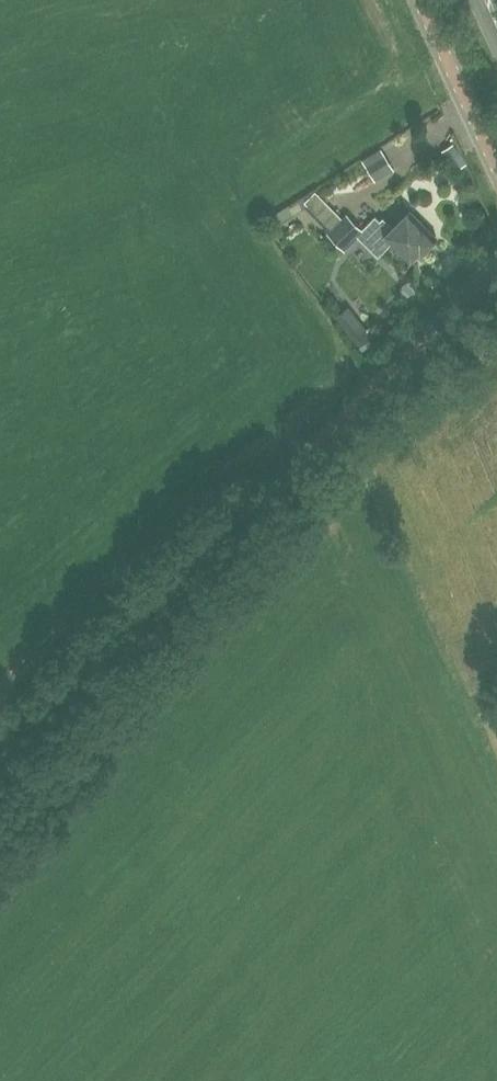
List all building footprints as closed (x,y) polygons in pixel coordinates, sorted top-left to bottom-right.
[(371,177),(391,170),(383,148),(363,155),(371,177)] [(315,191),(306,201),(333,228),(330,231),(329,232),(345,248),(359,234),(379,254),(393,239),(412,258),(436,235),(411,210),(394,226),(384,216),(380,220),(376,215),(363,228),(347,213),(343,218),(315,191)]
